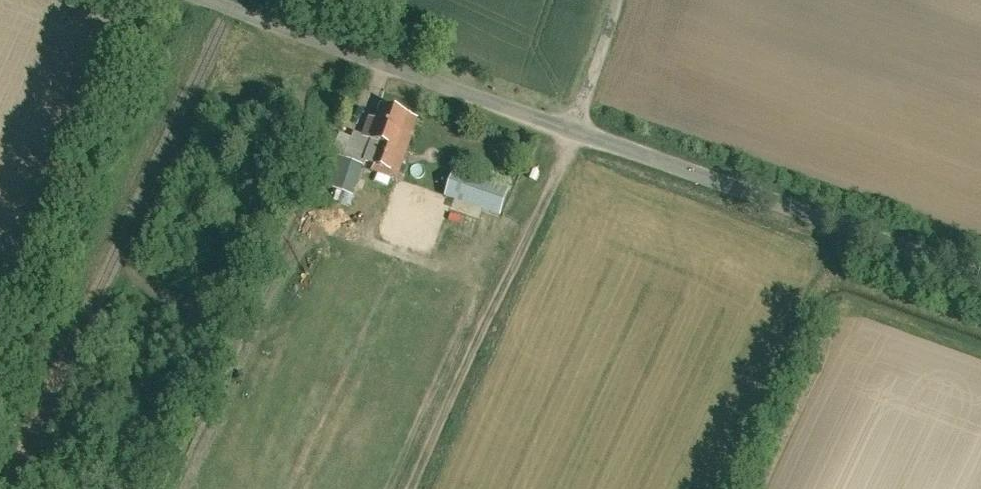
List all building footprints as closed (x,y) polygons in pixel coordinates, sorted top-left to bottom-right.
[(403,173),(421,119),(382,106),(377,122),(370,120),(363,139),(385,147),(379,165),(403,173)] [(352,197),(363,165),(335,155),(323,186),(352,197)] [(448,195),(504,215),(515,184),(459,164),(448,195)]
